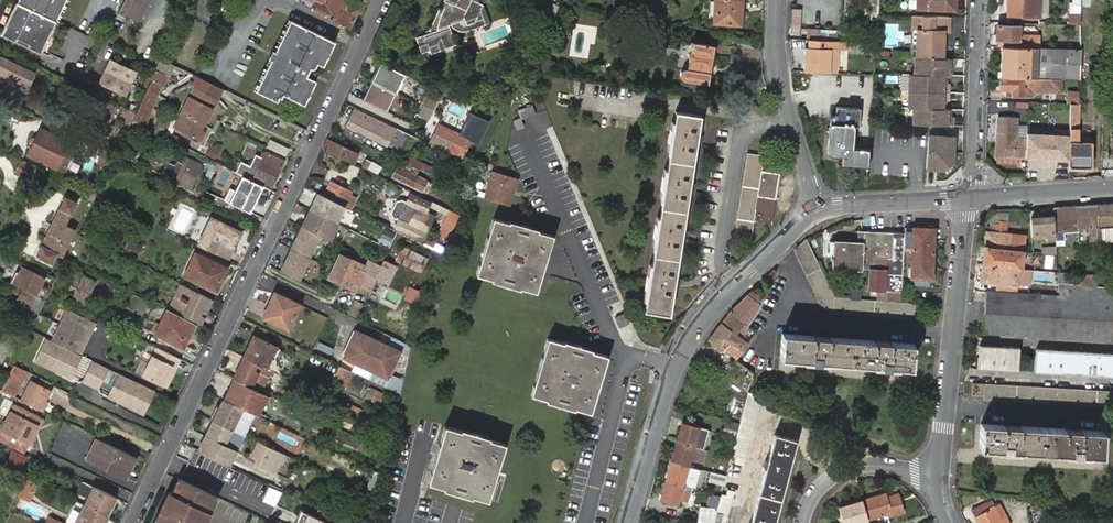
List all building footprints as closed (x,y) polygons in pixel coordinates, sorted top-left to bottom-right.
[(18,3),(55,21),(58,13),(61,8),(65,0),(20,0),(18,3)] [(116,14),(137,23),(148,0),(123,0),(116,14)] [(316,11),(319,4),(326,7),(330,0),(293,0),(316,11)] [(354,29),(365,4),(357,0),(330,0),(326,7),(319,4),(316,11),(354,29)] [(446,1),(431,31),(432,33),(428,34),(417,38),(423,54),(431,51),(432,56),(458,47),(451,27),(453,26),(467,22),(469,28),(485,22),(483,13),(486,7),(479,4),(471,0),(443,0),(446,1)] [(741,0),(713,0),(711,25),(740,27),(741,0)] [(952,0),(915,0),(915,9),(945,10),(946,0),(952,0)] [(1007,17),(1034,18),(1040,17),(1040,8),(1040,0),(1007,0),(1007,17)] [(18,3),(16,2),(1,33),(41,52),(55,21),(18,3)] [(467,22),(453,26),(454,29),(455,31),(457,34),(459,35),(464,36),(467,36),(471,35),(493,28),(486,7),(483,13),(485,22),(469,28),(467,22)] [(1068,26),(1080,26),(1080,14),(1069,14),(1068,26)] [(921,29),(921,16),(911,16),(909,58),(913,58),(915,29),(921,29)] [(948,32),(948,17),(921,16),(921,29),(915,29),(913,58),(914,58),(941,59),(941,43),(938,43),(938,36),(941,37),(941,31),(948,32)] [(283,44),(282,47),(314,62),(321,66),(324,67),(336,42),(293,22),(290,28),(288,33),(283,44)] [(1041,48),(1042,37),(1021,36),(1021,27),(997,26),(996,47),(997,47),(1001,47),(1041,48)] [(847,42),(807,39),(806,48),(803,48),(801,71),(834,74),(836,50),(846,51),(847,42)] [(697,74),(709,75),(713,48),(690,44),(686,71),(685,70),(683,70),(682,70),(680,71),(679,73),(678,74),(677,75),(677,77),(678,79),(679,81),(680,82),(681,83),(683,83),(684,83),(686,83),(696,85),(697,74)] [(314,62),(282,47),(281,49),(272,66),(270,71),(266,79),(309,99),(317,82),(310,79),(298,73),(301,66),(310,69),(314,62)] [(1001,47),(1001,79),(1063,81),(1079,81),(1080,49),(1041,48),(1001,47)] [(272,65),(272,66),(281,49),(280,48),(272,65)] [(372,59),(381,64),(386,55),(377,51),(372,59)] [(2,92),(15,98),(25,78),(28,80),(32,72),(0,57),(0,86),(4,88),(2,92)] [(941,59),(914,58),(913,75),(944,76),(949,76),(950,68),(947,67),(948,59),(941,59)] [(137,72),(109,59),(98,83),(125,96),(137,72)] [(160,60),(155,69),(158,70),(133,121),(139,123),(140,121),(145,123),(162,87),(164,88),(169,77),(166,75),(170,65),(160,60)] [(321,66),(314,62),(310,69),(314,71),(315,72),(316,71),(317,71),(321,66)] [(400,95),(409,77),(385,65),(375,83),(400,95)] [(298,73),(310,79),(314,71),(310,69),(301,66),(298,73)] [(707,86),(709,75),(697,74),(696,85),(707,86)] [(913,75),(908,75),(908,92),(942,93),(942,84),(944,84),(944,76),(913,75)] [(220,88),(198,78),(193,89),(216,99),(220,88)] [(309,99),(266,79),(264,82),(262,87),(259,93),(281,103),(282,99),(285,100),(287,97),(305,106),(309,99)] [(1063,81),(1001,79),(1000,91),(1005,91),(1012,91),(1012,96),(1032,97),(1032,91),(1063,91),(1063,81)] [(391,114),(400,95),(375,83),(366,102),(391,114)] [(201,130),(216,99),(193,89),(174,129),(200,141),(204,131),(201,130)] [(942,93),(908,92),(907,109),(912,109),(943,110),(943,102),(944,101),(941,101),(942,93)] [(436,101),(425,96),(417,115),(428,120),(436,101)] [(1016,110),(1027,110),(1027,102),(1016,102),(1016,110)] [(1068,159),(1069,168),(1089,168),(1091,138),(1077,138),(1079,103),(1070,103),(1069,130),(1068,159)] [(134,112),(124,107),(117,120),(121,122),(119,126),(126,130),(130,122),(134,112)] [(532,107),(517,112),(520,118),(513,121),(516,130),(528,126),(526,118),(534,115),(532,107)] [(164,108),(152,132),(163,137),(175,112),(164,108)] [(867,169),(868,152),(852,151),(853,131),(849,130),(849,126),(853,126),(858,126),(858,125),(858,109),(834,108),(833,124),(827,124),(826,150),(826,158),(826,159),(827,159),(828,160),(839,160),(842,160),(842,169),(867,169)] [(395,138),(399,129),(371,115),(359,109),(354,119),(357,120),(353,128),(381,142),(385,133),(395,138)] [(912,109),(912,125),(946,126),(946,118),(948,118),(949,110),(943,110),(912,109)] [(479,144),(490,121),(469,112),(459,135),(479,144)] [(682,231),(688,193),(689,183),(695,145),(696,136),(700,115),(675,112),(673,122),(669,151),(666,170),(661,199),(658,218),(654,247),(651,266),(645,303),(644,311),(669,315),(673,287),(675,278),(681,240),(682,231)] [(998,117),(997,130),(1016,131),(1017,125),(1017,118),(998,117)] [(669,151),(673,122),(670,122),(665,150),(669,151)] [(129,124),(126,132),(138,137),(141,128),(129,124)] [(429,141),(459,156),(462,149),(452,143),(456,133),(438,124),(429,141)] [(1038,128),(1027,128),(1025,157),(1068,159),(1069,130),(1059,129),(1059,132),(1038,131),(1038,128)] [(996,157),(1025,157),(1026,139),(1016,139),(1016,131),(997,130),(996,157)] [(72,147),(39,131),(27,156),(60,172),(72,147)] [(1016,131),(1016,139),(1026,139),(1026,131),(1016,131)] [(153,147),(158,139),(147,133),(142,141),(153,147)] [(167,140),(178,145),(181,139),(170,134),(167,140)] [(952,139),(926,138),(924,171),(941,172),(951,163),(952,139)] [(327,151),(357,166),(362,156),(332,142),(327,151)] [(113,158),(113,157),(97,150),(89,166),(105,174),(113,158)] [(217,162),(222,153),(214,150),(209,159),(217,162)] [(275,187),(287,162),(269,153),(266,161),(258,157),(253,168),(244,163),(239,174),(241,175),(255,182),(257,179),(275,187)] [(746,154),(732,235),(750,238),(753,221),(769,223),(777,175),(760,172),(763,156),(746,154)] [(189,158),(184,166),(190,169),(188,173),(182,170),(178,180),(194,188),(205,165),(189,158)] [(423,172),(432,176),(434,171),(410,158),(407,164),(410,166),(423,172)] [(368,160),(364,169),(381,177),(385,167),(368,160)] [(420,178),(423,172),(410,166),(406,172),(401,169),(396,178),(429,195),(431,191),(427,189),(430,183),(420,178)] [(486,200),(507,207),(511,195),(514,196),(518,181),(495,173),(486,200)] [(263,186),(241,175),(228,202),(250,213),(263,186)] [(345,206),(355,211),(360,201),(352,197),(353,194),(335,185),(328,198),(333,200),(345,206)] [(328,198),(317,193),(301,226),(305,228),(323,237),(331,240),(339,224),(337,223),(345,206),(328,198)] [(416,219),(420,210),(429,214),(431,207),(432,206),(414,197),(411,204),(405,202),(400,203),(395,214),(397,219),(403,222),(399,229),(409,233),(416,219)] [(63,199),(35,257),(51,265),(56,254),(60,256),(73,231),(64,227),(75,204),(63,199)] [(454,213),(463,218),(465,213),(436,199),(433,203),(454,213)] [(452,218),(454,213),(433,203),(432,206),(431,207),(452,218)] [(1088,205),(1074,206),(1076,228),(1087,227),(1088,240),(1096,240),(1095,204),(1088,205)] [(1095,204),(1096,240),(1102,240),(1102,228),(1112,228),(1112,240),(1112,204),(1095,204)] [(1074,206),(1051,208),(1055,241),(1063,241),(1062,233),(1076,232),(1076,228),(1074,206)] [(433,215),(429,214),(420,210),(416,219),(428,225),(433,215)] [(463,218),(454,213),(452,218),(450,222),(449,221),(441,236),(452,241),(463,218)] [(991,213),(990,224),(993,224),(998,225),(1007,226),(1008,215),(991,213)] [(230,261),(244,234),(214,220),(201,247),(230,261)] [(538,231),(510,223),(510,225),(494,220),(477,276),(493,280),(492,282),(520,290),(521,289),(537,293),(553,238),(538,233),(538,231)] [(1020,286),(1025,236),(998,233),(998,225),(993,224),(992,233),(986,232),(981,282),(1020,286)] [(312,259),(323,237),(305,228),(294,250),(295,250),(312,259)] [(931,279),(932,229),(912,228),(912,237),(904,237),(904,251),(911,251),(910,268),(907,268),(906,278),(931,279)] [(1102,228),(1102,240),(1112,240),(1112,228),(1102,228)] [(387,247),(390,238),(379,234),(376,243),(387,247)] [(874,289),(901,291),(903,237),(892,237),(863,236),(863,242),(833,242),(832,266),(863,267),(875,267),(876,256),(886,255),(885,277),(875,277),(874,289)] [(804,239),(793,250),(819,302),(833,312),(913,318),(914,303),(911,303),(900,302),(834,296),(805,239),(804,239)] [(134,260),(140,247),(130,242),(124,255),(134,260)] [(398,262),(423,274),(430,260),(405,248),(398,262)] [(302,281),(313,259),(312,259),(295,250),(284,272),(302,281)] [(185,278),(218,293),(229,269),(197,254),(185,278)] [(359,292),(371,268),(344,254),(332,278),(359,292)] [(645,303),(651,266),(648,265),(642,302),(645,303)] [(773,270),(761,281),(769,286),(776,272),(773,270)] [(21,272),(18,278),(24,281),(27,274),(21,272)] [(1112,316),(1112,287),(1112,274),(1109,273),(1109,286),(1098,286),(1098,274),(1081,273),(1080,284),(1068,284),(1068,272),(1058,272),(1057,295),(983,292),(981,334),(1109,339),(1109,342),(1112,342),(1112,316)] [(11,288),(42,303),(46,294),(39,290),(43,282),(27,274),(24,281),(18,278),(13,276),(9,286),(11,288)] [(76,274),(65,298),(83,307),(95,282),(76,274)] [(187,287),(182,285),(177,297),(182,300),(187,287)] [(208,312),(213,300),(187,287),(182,300),(177,297),(171,310),(185,317),(186,315),(202,323),(205,318),(200,315),(203,310),(208,312)] [(42,303),(11,288),(6,299),(19,305),(18,308),(29,313),(25,322),(32,326),(38,312),(43,304),(42,303)] [(290,330),(302,305),(276,293),(264,318),(290,330)] [(749,293),(729,313),(744,324),(747,326),(760,307),(759,306),(761,301),(757,298),(754,303),(751,300),(754,296),(749,293)] [(359,301),(352,314),(361,318),(367,305),(359,301)] [(82,355),(97,325),(67,310),(52,340),(82,355)] [(185,318),(169,311),(157,336),(185,349),(197,324),(185,318)] [(618,327),(629,322),(625,313),(614,318),(618,327)] [(729,313),(708,340),(720,349),(721,347),(737,358),(748,343),(736,335),(740,330),(744,324),(729,313)] [(122,329),(106,322),(102,328),(119,336),(122,329)] [(197,324),(185,349),(188,350),(200,326),(197,324)] [(744,333),(748,327),(747,326),(744,324),(740,330),(744,333)] [(358,362),(389,378),(401,354),(405,356),(411,359),(414,348),(395,339),(391,348),(359,332),(347,357),(358,362)] [(813,346),(814,337),(782,335),(780,357),(803,359),(803,357),(810,358),(810,362),(819,362),(819,359),(827,360),(827,361),(872,364),(872,362),(881,363),(880,367),(888,368),(889,364),(897,365),(897,366),(910,367),(912,344),(890,342),(890,352),(884,351),(885,342),(818,337),(818,346),(813,346)] [(255,336),(250,348),(254,350),(260,338),(255,336)] [(82,355),(46,337),(35,361),(71,378),(82,355)] [(250,348),(246,357),(268,368),(278,347),(260,338),(254,350),(250,348)] [(590,413),(607,358),(591,353),(591,351),(564,343),(563,344),(547,339),(530,395),(546,400),(546,402),(573,410),(574,409),(590,413)] [(978,370),(1017,372),(1019,348),(980,345),(978,370)] [(169,388),(179,367),(175,365),(179,357),(159,347),(145,376),(169,388)] [(268,368),(272,370),(282,349),(278,347),(268,368)] [(1112,378),(1112,354),(1036,349),(1035,373),(1112,378)] [(273,376),(276,371),(272,370),(268,368),(246,357),(236,378),(261,390),(269,374),(273,376)] [(97,363),(92,360),(83,381),(99,388),(109,368),(97,363)] [(403,395),(405,386),(389,378),(358,362),(353,371),(403,395)] [(754,374),(738,362),(733,368),(752,382),(754,374)] [(13,365),(6,380),(18,386),(25,371),(13,365)] [(346,386),(352,373),(339,366),(333,380),(346,386)] [(156,391),(119,373),(107,396),(145,414),(156,391)] [(256,414),(272,422),(273,419),(260,413),(270,394),(261,390),(236,378),(235,377),(224,399),(226,399),(256,414)] [(31,382),(22,401),(41,410),(50,392),(31,382)] [(972,395),(984,396),(985,384),(973,383),(972,395)] [(985,384),(984,396),(984,400),(1112,408),(1112,391),(985,384)] [(377,405),(383,394),(368,387),(363,398),(377,405)] [(749,391),(740,424),(730,457),(736,459),(735,462),(741,464),(743,465),(762,397),(749,391)] [(76,399),(73,406),(101,418),(104,411),(76,399)] [(245,436),(256,414),(226,399),(215,421),(245,436)] [(33,433),(40,419),(13,405),(0,431),(10,436),(11,437),(30,446),(35,435),(33,433)] [(42,420),(40,419),(33,433),(35,435),(42,420)] [(245,436),(215,421),(200,452),(230,466),(245,436)] [(734,439),(738,425),(726,422),(724,429),(728,430),(726,437),(734,439)] [(680,427),(676,442),(693,447),(702,450),(708,430),(685,423),(684,428),(680,427)] [(1076,430),(1009,426),(1009,434),(1003,434),(1004,426),(981,424),(980,447),(994,448),(994,446),(1002,447),(1001,450),(1010,450),(1010,447),(1018,448),(1018,450),(1063,453),(1064,451),(1071,452),(1071,455),(1080,455),(1080,452),(1087,453),(1087,454),(1102,455),(1103,432),(1081,431),(1081,439),(1076,438),(1076,430)] [(493,437),(463,428),(462,430),(447,426),(430,481),(445,487),(445,489),(473,498),(474,496),(489,501),(507,444),(492,440),(493,437)] [(751,522),(772,522),(795,440),(775,435),(768,460),(765,460),(763,466),(766,467),(751,522)] [(30,446),(11,437),(7,445),(14,448),(26,454),(30,446)] [(89,461),(106,469),(110,461),(113,462),(109,470),(127,479),(138,457),(99,439),(89,461)] [(675,458),(674,462),(688,466),(693,447),(676,442),(672,457),(675,458)] [(275,461),(279,452),(260,443),(253,457),(258,459),(256,464),(275,474),(281,464),(275,461)] [(14,448),(5,468),(19,474),(27,455),(26,454),(14,448)] [(375,467),(387,470),(389,458),(377,455),(375,467)] [(256,497),(263,483),(238,471),(231,485),(256,497)] [(708,482),(723,486),(725,477),(710,473),(708,482)] [(35,482),(27,478),(18,497),(26,501),(35,482)] [(209,510),(216,496),(181,478),(174,492),(167,507),(169,508),(165,517),(162,516),(159,522),(203,522),(209,510)] [(682,486),(665,481),(661,495),(665,496),(663,502),(677,506),(678,502),(686,503),(691,489),(682,486)] [(116,498),(86,483),(83,489),(92,494),(86,505),(108,515),(116,498)] [(263,500),(274,502),(277,491),(265,488),(263,500)] [(728,513),(734,490),(728,488),(726,494),(721,492),(720,497),(716,510),(728,513)] [(167,507),(174,492),(172,491),(156,522),(159,522),(162,516),(165,517),(169,508),(167,507)] [(885,494),(862,501),(867,520),(885,515),(886,518),(901,514),(896,497),(887,500),(885,494)] [(108,515),(86,505),(78,501),(72,512),(81,516),(78,522),(105,522),(108,515)] [(862,501),(838,508),(843,522),(858,522),(867,520),(862,501)] [(994,507),(989,509),(985,503),(973,509),(971,510),(978,522),(1009,522),(1006,517),(1001,520),(994,507)] [(995,506),(994,507),(1001,520),(1006,517),(999,504),(995,506)] [(697,510),(696,521),(710,522),(711,511),(711,506),(697,505),(697,510)] [(81,516),(72,512),(68,522),(69,522),(78,522),(81,516)] [(303,515),(300,522),(321,522),(303,515)]
